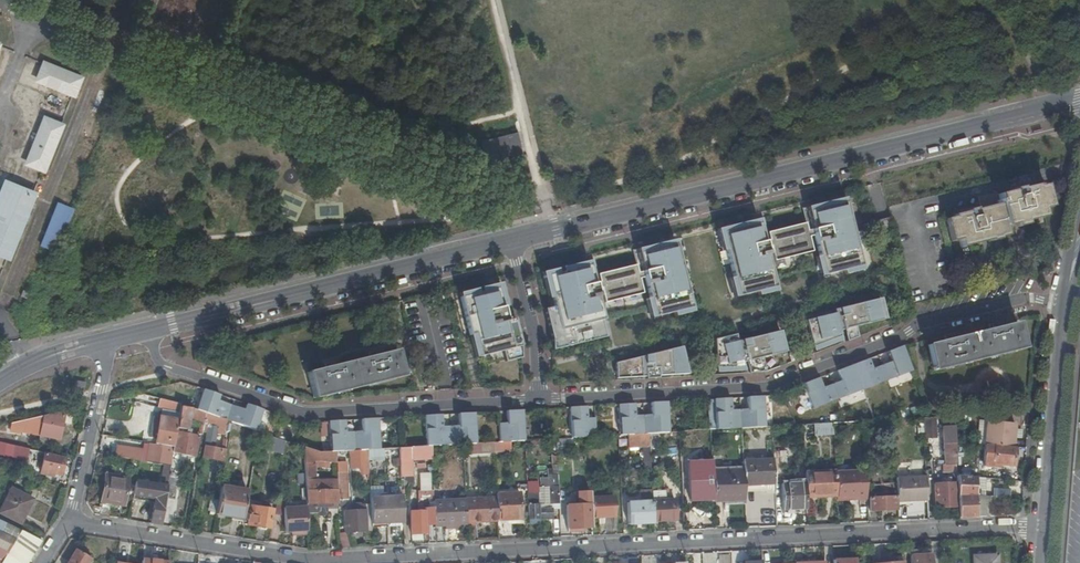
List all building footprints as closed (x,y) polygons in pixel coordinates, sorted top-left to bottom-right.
[(82,76),(44,61),(38,77),(75,92),(82,76)] [(63,123),(46,117),(28,161),(45,168),(63,123)] [(526,148),(519,120),(515,122),(516,133),(520,149),(526,148)] [(506,152),(520,149),(516,133),(486,139),(488,156),(506,152)] [(11,182),(0,209),(0,251),(10,254),(35,192),(11,182)] [(959,240),(960,243),(969,241),(970,246),(991,241),(991,242),(1000,240),(1000,239),(1008,237),(1006,227),(1014,225),(1025,222),(1036,220),(1035,215),(1043,213),(1043,210),(1050,208),(1045,186),(1037,188),(1036,186),(1022,189),(1022,188),(1013,190),(1014,191),(998,195),(997,191),(979,196),(982,208),(977,210),(977,211),(954,217),(946,219),(951,242),(959,240)] [(765,221),(722,232),(739,296),(776,287),(766,247),(771,245),(775,260),(813,250),(809,235),(814,234),(824,274),(862,264),(846,200),(803,211),(807,226),(768,236),(765,221)] [(73,207),(60,201),(49,227),(63,233),(73,207)] [(888,219),(877,221),(881,234),(891,231),(888,219)] [(595,263),(562,271),(563,274),(547,278),(554,306),(544,309),(552,339),(550,339),(552,350),(591,341),(590,336),(607,331),(597,289),(602,287),(605,302),(644,293),(640,278),(645,277),(655,316),(692,307),(676,243),(633,253),(637,268),(599,278),(595,263)] [(498,287),(501,299),(505,298),(501,282),(480,287),(481,291),(498,287)] [(474,334),(480,356),(503,350),(506,361),(522,355),(521,341),(515,316),(505,319),(501,299),(498,287),(481,291),(469,294),(468,294),(470,302),(462,304),(469,335),(474,334)] [(459,292),(462,304),(470,302),(468,294),(469,294),(468,290),(459,292)] [(883,320),(878,299),(840,308),(841,312),(845,329),(848,340),(859,336),(856,326),(883,320)] [(841,312),(836,313),(841,330),(845,329),(841,312)] [(841,330),(836,313),(807,320),(814,347),(842,336),(841,330)] [(1019,324),(1001,329),(996,330),(995,326),(991,327),(992,331),(956,340),(951,341),(950,337),(946,338),(947,342),(929,346),(935,370),(1014,351),(1025,348),(1019,324)] [(590,336),(591,341),(608,336),(607,331),(590,336)] [(786,352),(781,331),(743,341),(751,375),(767,371),(764,357),(786,352)] [(718,368),(745,367),(736,334),(716,339),(718,368)] [(814,408),(913,370),(903,345),(888,351),(892,361),(874,368),(870,358),(839,370),(843,380),(824,387),(820,377),(804,383),(814,408)] [(659,376),(688,374),(681,348),(645,357),(646,377),(646,379),(659,378),(659,376)] [(314,398),(403,376),(397,352),(308,373),(314,398)] [(616,364),(617,378),(642,377),(641,358),(616,364)] [(206,413),(227,420),(232,405),(218,400),(220,395),(204,389),(197,410),(206,413)] [(732,407),(746,407),(746,396),(732,397),(732,407)] [(741,409),(742,428),(766,427),(764,396),(748,397),(749,409),(741,409)] [(181,404),(161,397),(159,404),(180,411),(181,406),(181,404)] [(717,430),(742,428),(741,409),(732,410),(731,398),(715,399),(717,430)] [(652,414),(644,415),(645,434),(650,434),(662,433),(670,433),(668,402),(652,403),(652,414)] [(629,435),(645,434),(644,415),(636,415),(635,403),(618,404),(620,436),(629,435)] [(232,405),(227,420),(234,423),(256,430),(263,410),(247,404),(245,409),(232,405)] [(181,406),(180,411),(178,420),(177,428),(188,429),(190,414),(193,415),(192,418),(201,421),(199,434),(202,435),(203,426),(206,413),(197,410),(190,407),(181,406)] [(572,438),(597,437),(596,418),(587,418),(587,407),(571,407),(572,438)] [(68,424),(72,408),(54,413),(53,416),(48,414),(45,415),(40,435),(59,439),(62,423),(68,424)] [(500,443),(525,441),(523,410),(507,411),(508,424),(499,424),(500,443)] [(227,420),(206,413),(203,426),(208,426),(216,428),(225,429),(230,431),(231,432),(234,423),(227,420)] [(451,426),(452,445),(464,445),(476,444),(475,413),(459,414),(459,426),(451,426)] [(431,446),(452,445),(451,426),(442,427),(442,415),(426,416),(427,447),(431,446)] [(33,432),(36,417),(21,420),(18,429),(33,432)] [(177,428),(178,420),(161,417),(156,444),(174,447),(176,432),(177,428)] [(938,438),(937,417),(925,418),(926,438),(938,438)] [(956,442),(955,417),(944,417),(944,428),(944,445),(945,445),(946,465),(946,473),(954,472),(954,475),(958,475),(956,442)] [(354,432),(355,451),(368,450),(370,450),(378,450),(380,450),(378,418),(362,419),(363,431),(354,432)] [(21,420),(11,423),(12,428),(18,429),(21,420)] [(355,451),(354,432),(346,432),(345,420),(329,421),(330,452),(336,452),(350,451),(355,451)] [(988,421),(986,444),(1014,447),(1016,424),(988,421)] [(834,435),(834,423),(815,424),(816,436),(834,435)] [(216,428),(208,426),(205,445),(213,447),(216,428)] [(176,432),(174,447),(173,451),(194,456),(199,437),(189,435),(176,432)] [(662,433),(650,434),(651,449),(663,448),(662,433)] [(645,434),(629,435),(629,448),(644,447),(645,469),(651,469),(651,449),(650,434),(645,434)] [(265,448),(281,454),(285,441),(269,436),(265,448)] [(570,446),(570,438),(556,439),(557,447),(570,446)] [(156,444),(150,443),(147,462),(166,465),(171,466),(173,451),(174,447),(156,444)] [(464,445),(464,453),(484,451),(484,443),(476,444),(464,445)] [(484,451),(495,451),(495,443),(484,443),(484,451)] [(25,454),(45,459),(46,453),(7,444),(5,452),(25,457),(25,454)] [(1015,466),(1017,447),(1014,447),(986,444),(984,467),(993,467),(993,463),(1002,463),(1002,465),(1015,466)] [(400,452),(401,477),(409,476),(409,483),(413,483),(412,460),(417,460),(417,468),(424,468),(424,459),(432,459),(431,446),(427,447),(400,448),(400,452)] [(221,450),(217,449),(205,447),(203,458),(223,461),(224,450),(221,450)] [(320,453),(305,448),(306,483),(307,504),(338,503),(338,481),(316,481),(315,461),(337,463),(336,454),(336,452),(330,452),(320,453)] [(118,450),(117,457),(132,459),(133,453),(118,450)] [(355,451),(350,451),(350,461),(355,461),(355,455),(359,455),(360,468),(363,468),(363,475),(369,475),(368,450),(355,451)] [(62,475),(66,458),(46,453),(45,459),(42,473),(55,476),(55,473),(62,475)] [(347,453),(337,454),(338,465),(348,464),(347,453)] [(745,485),(775,484),(775,471),(774,456),(743,458),(744,470),(745,485)] [(774,456),(775,471),(787,471),(786,456),(774,456)] [(395,458),(385,458),(384,476),(394,477),(395,458)] [(715,499),(715,502),(746,500),(745,491),(745,485),(744,470),(714,472),(714,473),(715,499)] [(805,473),(806,483),(806,497),(812,497),(837,496),(836,472),(836,471),(805,473)] [(837,496),(837,497),(859,496),(859,499),(867,498),(866,471),(836,472),(837,496)] [(419,472),(419,490),(430,490),(430,472),(419,472)] [(338,503),(339,507),(345,506),(345,500),(348,500),(347,473),(337,473),(337,475),(337,479),(338,481),(338,503)] [(691,500),(715,499),(714,473),(690,474),(691,500)] [(114,506),(124,508),(129,479),(105,474),(100,506),(113,508),(114,506)] [(987,478),(958,475),(958,483),(959,506),(960,517),(977,516),(976,496),(982,496),(986,496),(987,478)] [(898,497),(898,502),(928,501),(927,476),(897,477),(897,483),(898,497)] [(169,478),(168,481),(167,487),(165,497),(174,498),(177,479),(175,479),(169,478)] [(551,504),(560,504),(559,492),(559,478),(550,478),(551,504)] [(155,501),(151,523),(160,524),(161,522),(165,497),(167,487),(136,481),(133,497),(149,500),(149,497),(155,498),(155,501)] [(784,510),(807,509),(806,497),(806,483),(783,484),(784,510)] [(897,496),(898,497),(897,483),(882,484),(883,497),(897,496)] [(959,506),(958,483),(936,484),(937,507),(959,506)] [(216,513),(243,518),(248,491),(233,489),(221,487),(219,498),(216,513)] [(0,513),(21,523),(33,499),(12,489),(0,513)] [(653,501),(654,521),(676,520),(675,500),(666,500),(666,492),(652,492),(653,497),(653,501)] [(497,499),(498,521),(521,520),(520,493),(497,495),(497,499)] [(897,509),(897,496),(883,497),(879,497),(878,494),(875,494),(875,498),(870,498),(871,511),(897,509)] [(209,513),(216,514),(216,513),(219,498),(212,497),(209,513)] [(370,498),(371,524),(403,523),(402,497),(370,498)] [(434,499),(435,510),(435,523),(445,522),(467,522),(466,500),(466,497),(445,498),(434,499)] [(591,505),(592,518),(615,516),(615,498),(591,499),(591,505)] [(477,522),(498,521),(497,499),(492,499),(466,500),(467,522),(467,523),(477,522)] [(651,523),(654,524),(654,521),(653,501),(638,502),(631,503),(630,500),(627,500),(628,524),(651,523)] [(529,505),(530,519),(553,518),(553,509),(540,509),(540,505),(529,505)] [(560,506),(561,529),(592,527),(592,518),(591,505),(567,506),(560,506)] [(248,525),(269,528),(272,510),(251,506),(248,525)] [(299,535),(309,534),(307,506),(284,508),(286,532),(293,532),(299,531),(299,535)] [(345,532),(366,531),(365,511),(359,511),(359,506),(353,507),(353,511),(344,512),(345,532)] [(428,533),(429,543),(436,543),(435,523),(435,510),(426,510),(425,511),(412,511),(413,534),(428,533)] [(43,541),(0,521),(0,562),(29,562),(43,541)] [(467,527),(468,538),(478,537),(477,522),(467,523),(467,527)] [(92,558),(77,549),(68,562),(89,562),(92,558)]
